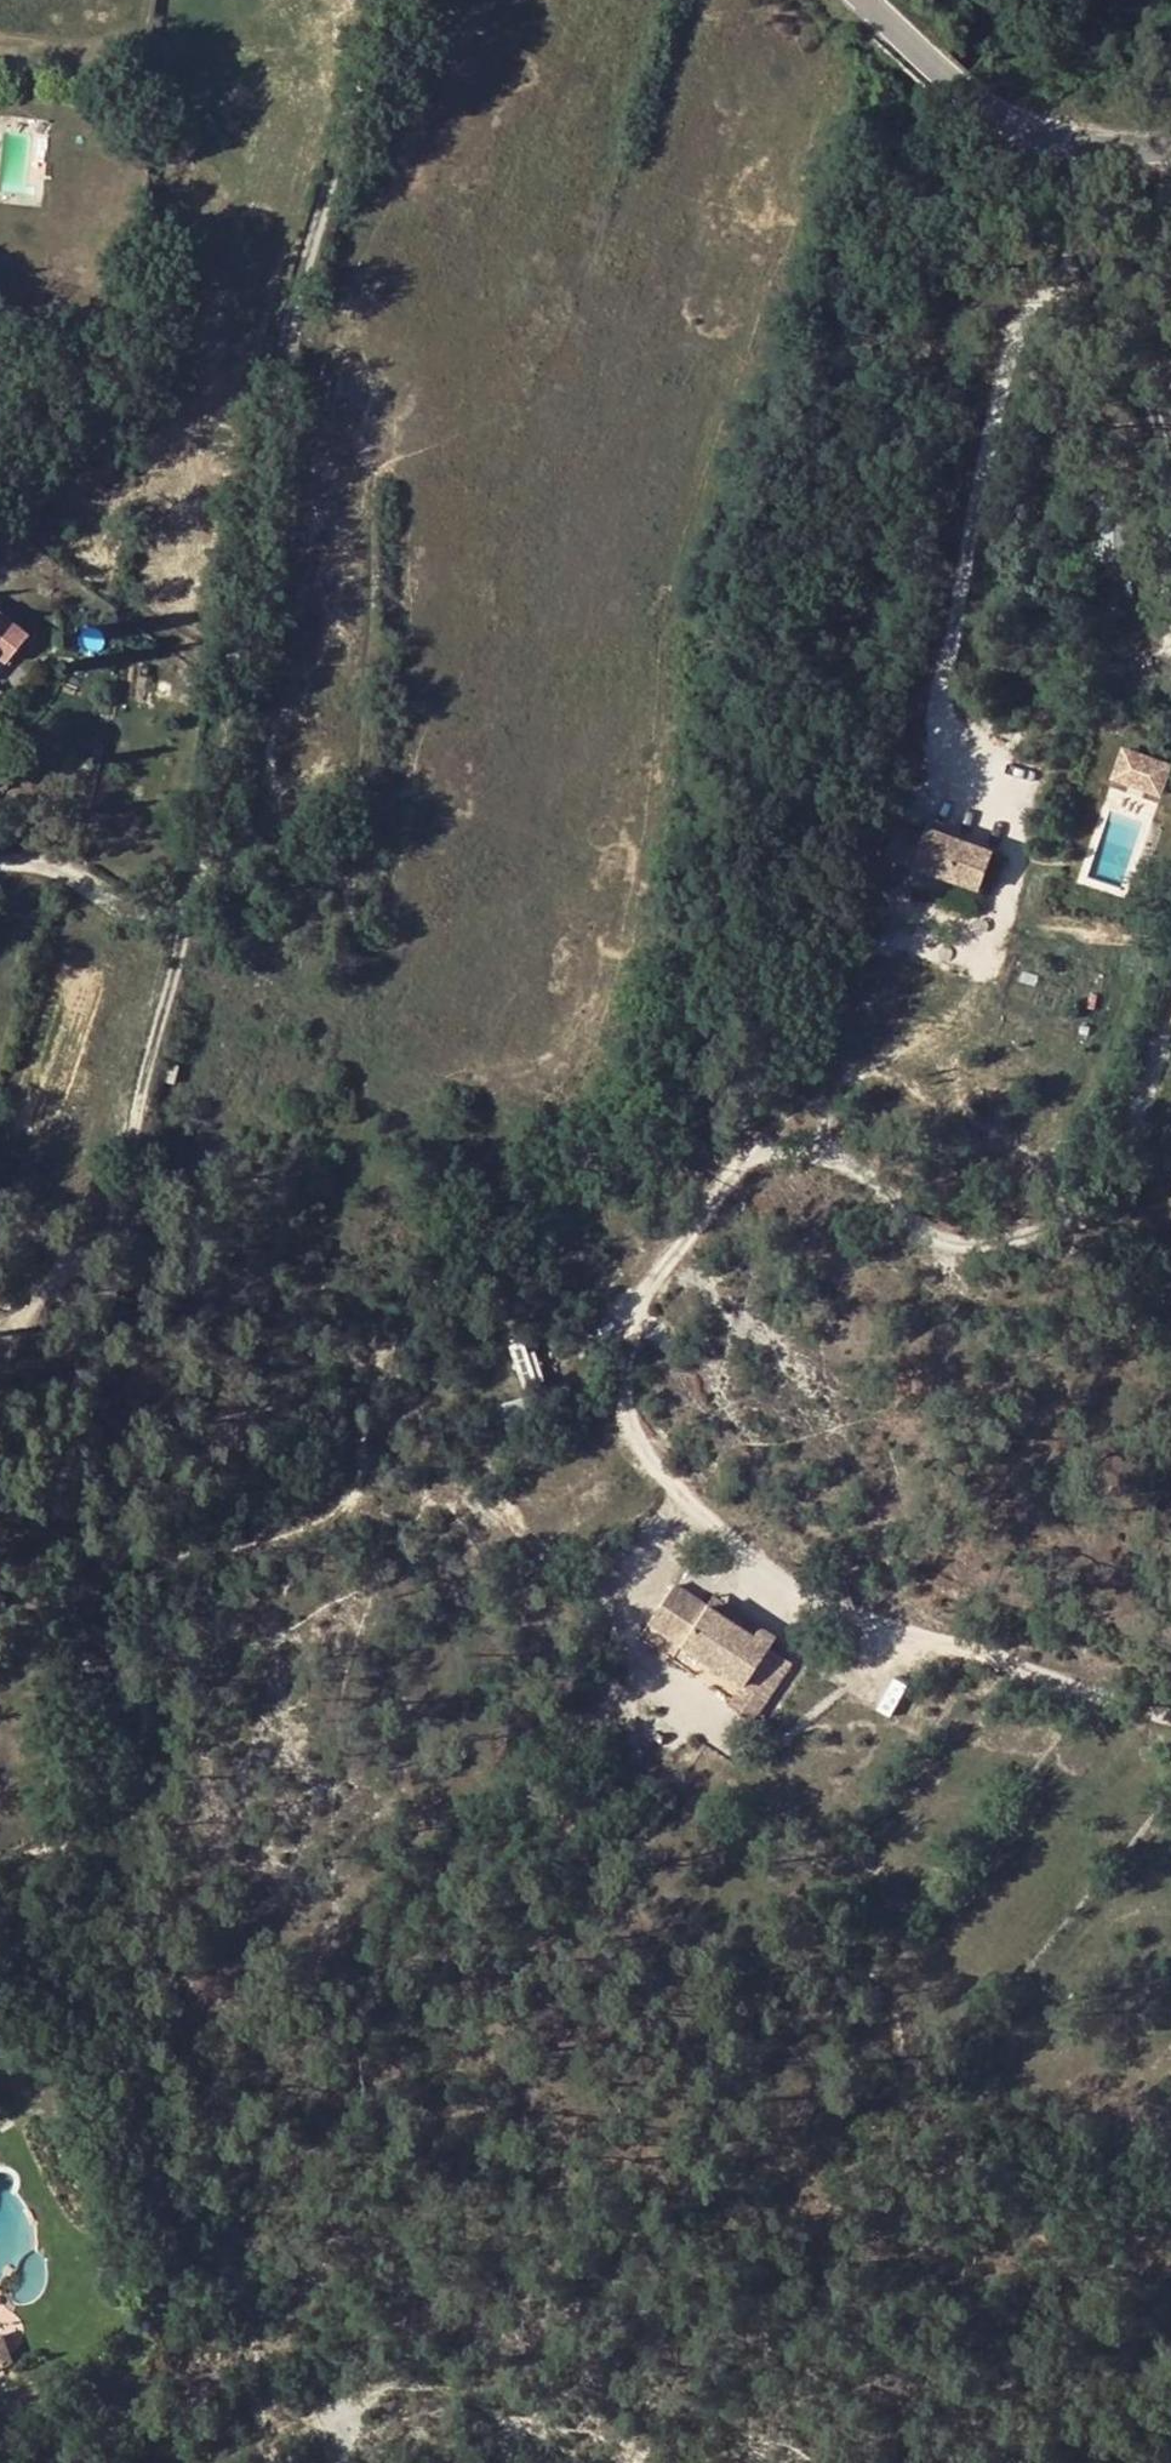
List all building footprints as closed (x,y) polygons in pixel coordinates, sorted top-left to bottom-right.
[(2,667),(22,641),(0,625),(0,665),(2,667)] [(1121,744),(1108,782),(1163,800),(1170,773),(1170,763),(1121,744)] [(977,897),(993,855),(925,831),(924,834),(896,824),(885,857),(912,867),(910,873),(977,897)] [(174,1068),(164,1065),(160,1086),(169,1089),(174,1068)] [(730,1710),(753,1725),(792,1668),(769,1652),(776,1642),(738,1616),(702,1668),(740,1695),(730,1710)] [(14,2365),(4,2330),(0,2332),(0,2369),(14,2365)]
